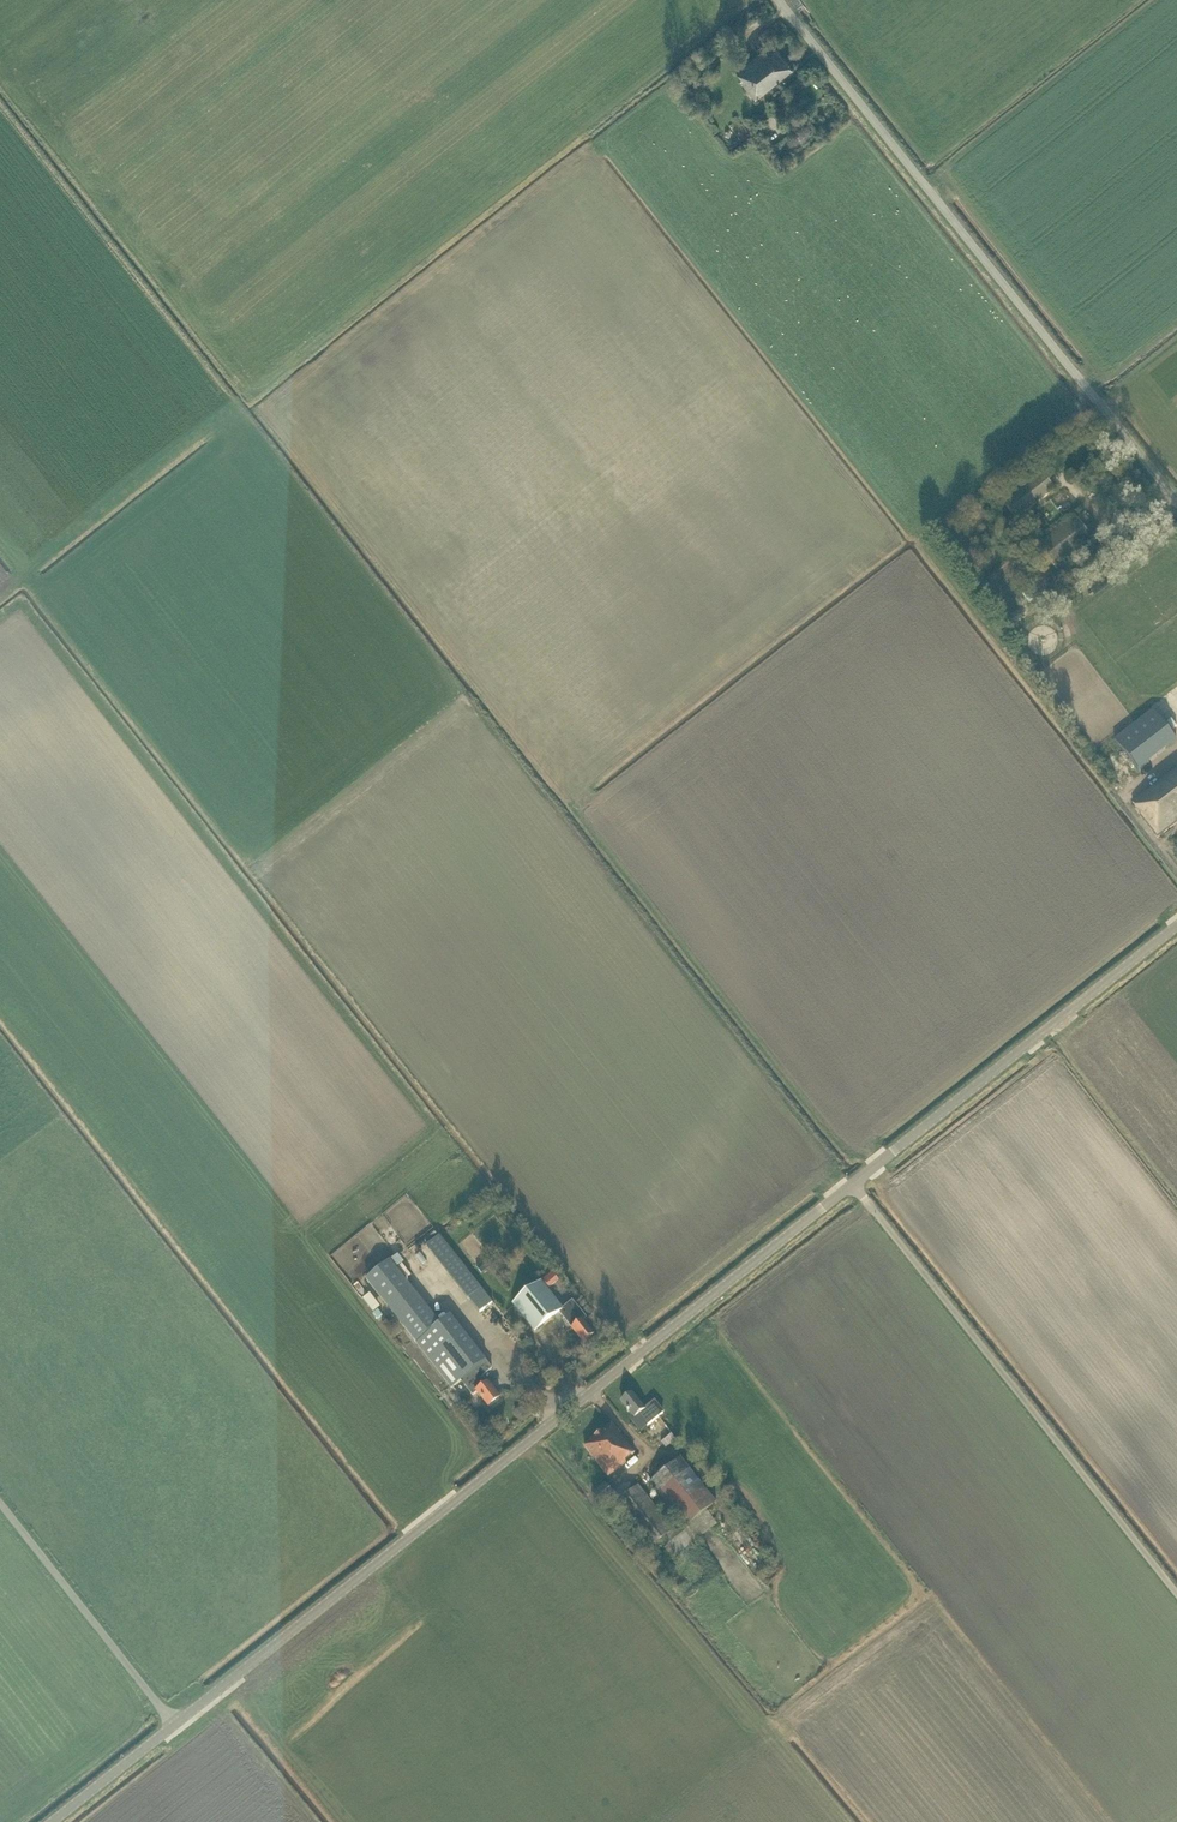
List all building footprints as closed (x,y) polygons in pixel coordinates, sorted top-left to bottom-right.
[(756,98),(793,69),(772,43),(737,71),(743,78),(741,80),(756,98)] [(733,148),(754,133),(742,117),(722,133),(733,148)] [(804,131),(793,140),(798,146),(809,137),(804,131)] [(1056,571),(1094,541),(1075,518),(1037,547),(1056,571)] [(1138,772),(1168,749),(1176,742),(1153,711),(1115,741),(1138,772)] [(1133,804),(1142,816),(1140,817),(1157,839),(1176,824),(1176,770),(1133,804)] [(493,1304),(481,1290),(439,1237),(426,1247),(479,1315),(493,1304)] [(416,1344),(452,1389),(463,1380),(466,1384),(464,1386),(473,1397),(477,1393),(488,1385),(482,1378),(492,1370),(450,1317),(440,1325),(396,1270),(404,1263),(398,1256),(366,1281),(416,1344)] [(563,1311),(562,1311),(547,1290),(559,1281),(553,1273),(513,1305),(535,1333),(560,1314),(563,1311)] [(363,1300),(374,1314),(381,1308),(370,1295),(363,1300)] [(582,1323),(586,1320),(572,1303),(563,1310),(563,1311),(560,1314),(584,1344),(593,1336),(582,1323)] [(378,1321),(382,1317),(378,1312),(373,1315),(378,1321)] [(477,1393),(489,1408),(500,1400),(488,1385),(477,1393)] [(632,1395),(622,1403),(635,1419),(639,1415),(648,1427),(663,1415),(663,1414),(654,1402),(653,1403),(644,1410),(632,1395)] [(625,1462),(635,1454),(612,1426),(585,1448),(608,1478),(626,1463),(625,1462)] [(648,1431),(653,1439),(661,1434),(655,1426),(648,1431)] [(669,1437),(660,1444),(665,1449),(674,1443),(669,1437)] [(650,1484),(682,1525),(673,1531),(638,1487),(614,1506),(649,1550),(665,1538),(669,1546),(667,1547),(676,1558),(718,1525),(707,1512),(717,1504),(682,1459),(650,1484)] [(605,1505),(615,1497),(605,1485),(595,1493),(605,1505)] [(755,1546),(749,1551),(755,1558),(760,1554),(755,1546)]
